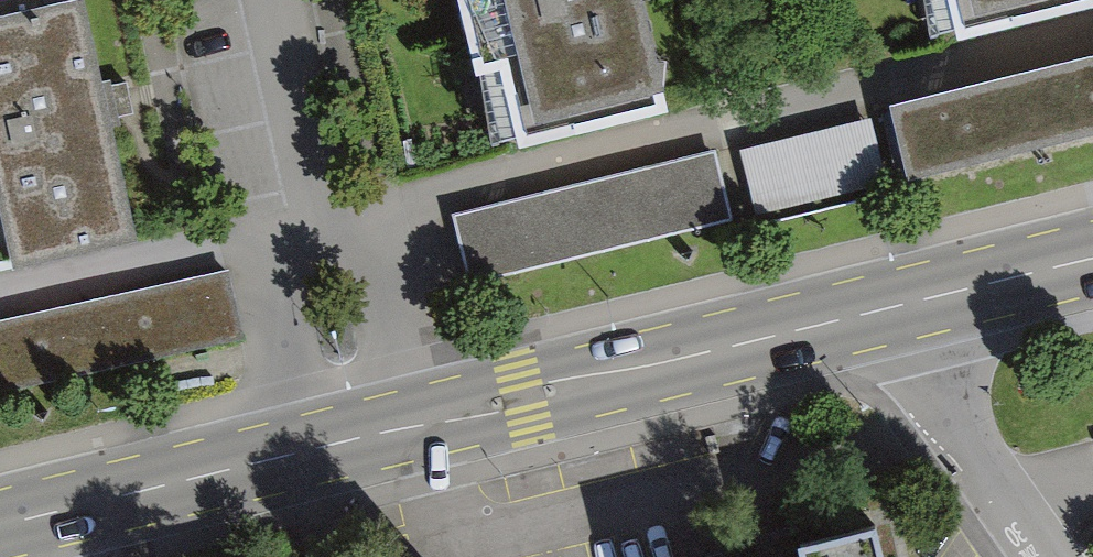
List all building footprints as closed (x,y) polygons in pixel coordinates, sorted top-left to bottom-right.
[(137,235),(86,0),(0,0),(0,265),(137,235)] [(528,137),(681,99),(656,0),(493,0),(528,137)] [(966,35),(1092,3),(1092,0),(958,0),(966,35)] [(891,91),(909,165),(1092,120),(1092,41),(891,91)] [(871,112),(741,143),(757,209),(887,177),(871,112)] [(716,145),(454,209),(471,278),(733,214),(716,145)] [(0,314),(0,387),(243,333),(228,263),(0,314)] [(736,556),(887,556),(878,521),(736,556)]
